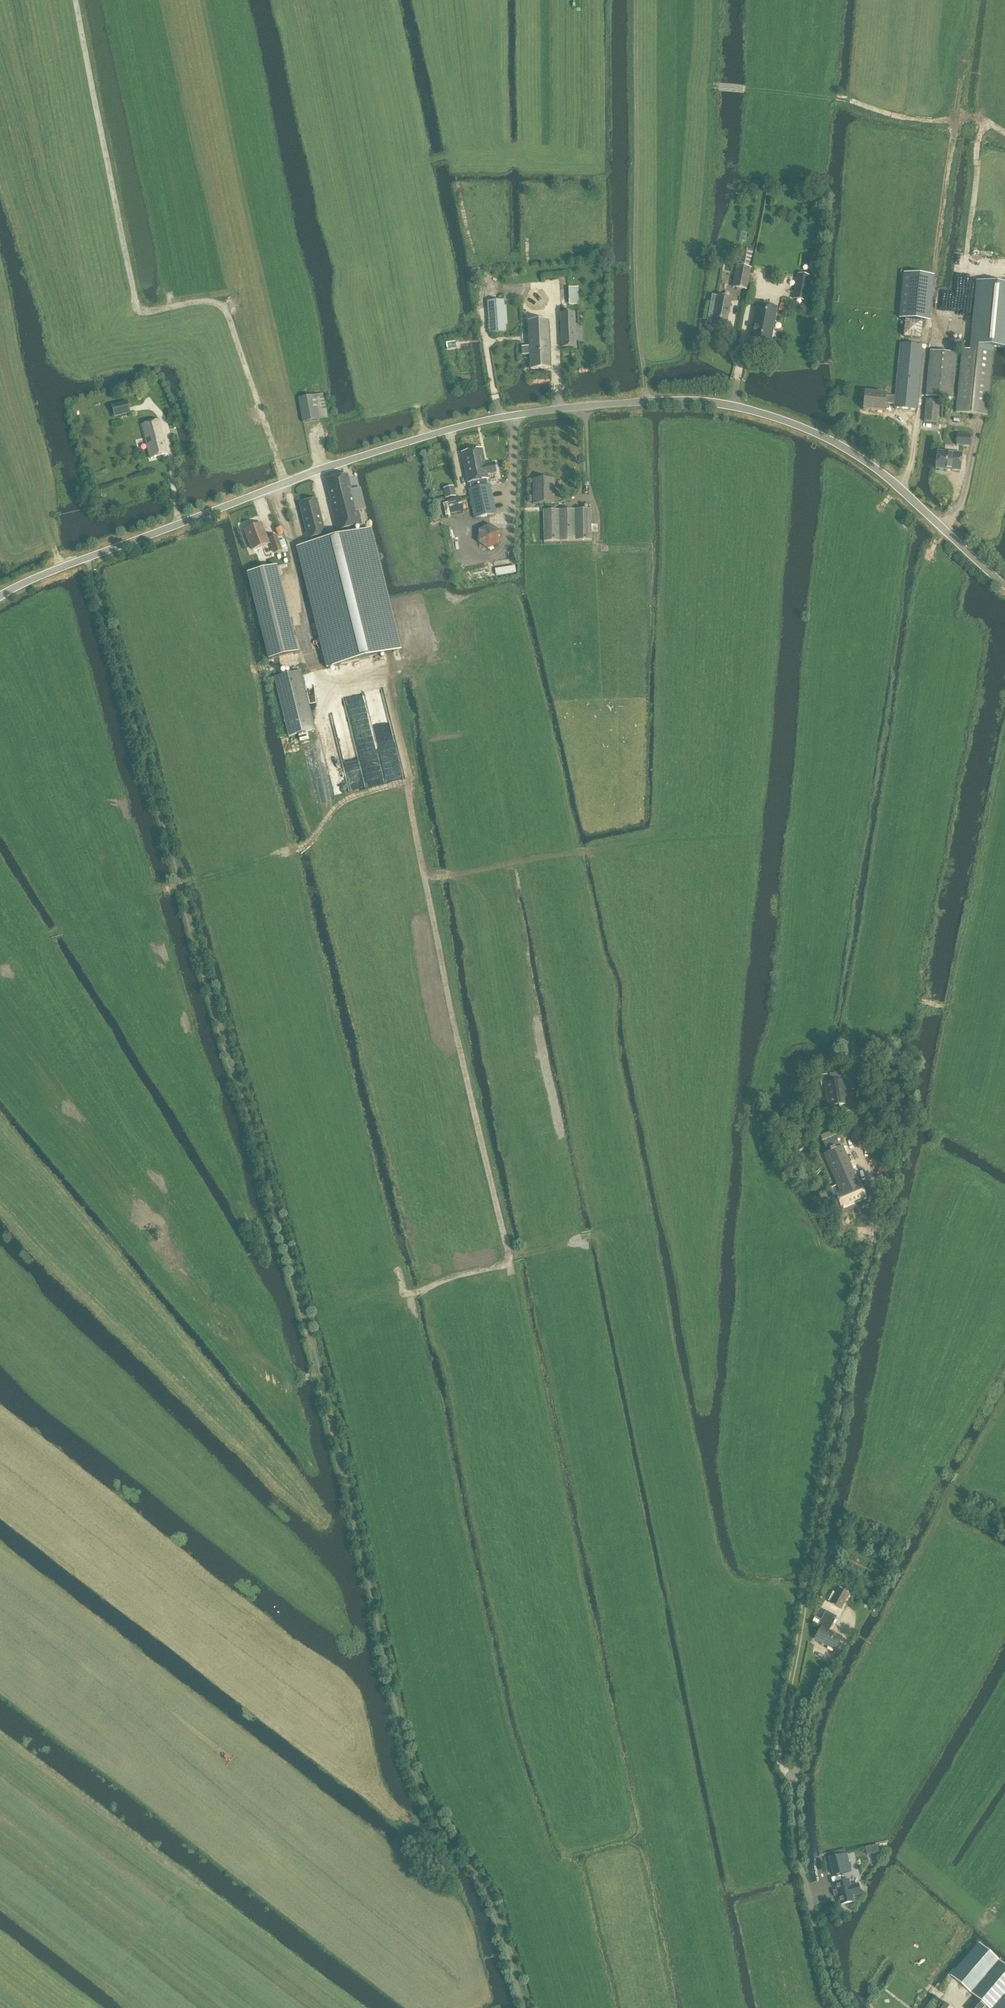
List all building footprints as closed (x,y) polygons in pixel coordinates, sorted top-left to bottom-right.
[(738,262),(738,264),(750,267),(751,264),(754,250),(741,248),(738,262)] [(747,290),(751,269),(738,267),(734,288),(747,290)] [(929,321),(933,275),(903,273),(899,319),(929,321)] [(805,302),(809,278),(801,277),(800,280),(798,280),(796,290),(795,290),(793,300),(805,302)] [(972,351),(962,350),(956,413),(987,416),(994,348),(1004,349),(1004,286),(978,283),(972,351)] [(579,300),(579,288),(568,288),(569,300),(579,300)] [(719,297),(718,298),(713,297),(708,324),(713,325),(713,327),(726,329),(731,299),(719,297)] [(490,334),(506,333),(504,301),(488,302),(490,334)] [(770,347),(777,308),(758,304),(750,344),(770,347)] [(561,314),(562,349),(576,348),(575,314),(561,314)] [(530,369),(550,368),(549,322),(528,322),(529,348),(522,348),(522,356),(530,356),(530,369)] [(916,411),(922,347),(901,345),(896,397),(886,396),(865,393),(863,411),(884,413),(885,404),(895,405),(895,409),(916,411)] [(952,400),(956,354),(931,352),(927,398),(952,400)] [(303,423),(327,418),(323,395),(299,399),(303,423)] [(938,424),(940,402),(927,401),(925,422),(938,424)] [(115,417),(130,414),(127,402),(112,406),(115,417)] [(159,421),(142,425),(151,460),(168,455),(159,421)] [(970,447),(971,436),(958,435),(957,446),(970,447)] [(497,473),(495,464),(485,466),(482,450),(462,454),(468,484),(469,484),(471,490),(469,490),(474,519),(496,515),(490,486),(488,487),(487,480),(488,480),(487,475),(497,473)] [(960,472),(962,455),(938,453),(936,470),(960,472)] [(327,482),(326,482),(331,500),(332,503),(331,503),(338,531),(340,531),(359,526),(362,525),(358,512),(356,504),(361,503),(364,502),(362,494),(360,489),(359,489),(352,491),(351,490),(348,476),(345,477),(329,481),(327,482)] [(534,505),(555,504),(554,479),(533,479),(534,505)] [(455,491),(444,493),(445,499),(456,497),(455,491)] [(452,516),(464,513),(461,497),(449,499),(452,516)] [(326,535),(317,501),(299,505),(308,540),(326,535)] [(545,542),(592,541),(591,510),(544,511),(545,542)] [(270,541),(268,541),(262,525),(245,531),(253,551),(269,545),(273,555),(282,551),(277,537),(270,540),(270,541)] [(499,545),(500,532),(490,526),(478,531),(478,543),(488,551),(499,545)] [(369,531),(299,548),(329,669),(399,651),(369,531)] [(248,574),(269,660),(298,652),(277,567),(248,574)] [(301,672),(275,679),(289,737),(298,735),(300,743),(310,740),(308,732),(315,731),(301,672)] [(828,1107),(847,1104),(846,1098),(848,1098),(847,1094),(845,1094),(843,1079),(824,1083),(828,1107)] [(861,1186),(860,1187),(846,1146),(827,1154),(842,1194),(837,1197),(842,1208),(866,1197),(861,1186)] [(849,1595),(839,1590),(831,1604),(841,1610),(849,1595)] [(842,1638),(830,1631),(828,1631),(831,1626),(832,1627),(837,1618),(826,1612),(815,1633),(818,1635),(815,1640),(835,1651),(842,1638)] [(847,1854),(828,1858),(833,1877),(851,1872),(847,1854)] [(849,1880),(835,1883),(836,1891),(835,1891),(836,1896),(838,1896),(840,1906),(854,1902),(853,1897),(861,1895),(858,1884),(850,1886),(849,1880)] [(979,1944),(951,1977),(977,1999),(969,2007),(984,2007),(986,2007),(987,2007),(1004,2007),(1004,1966),(979,1944)]
